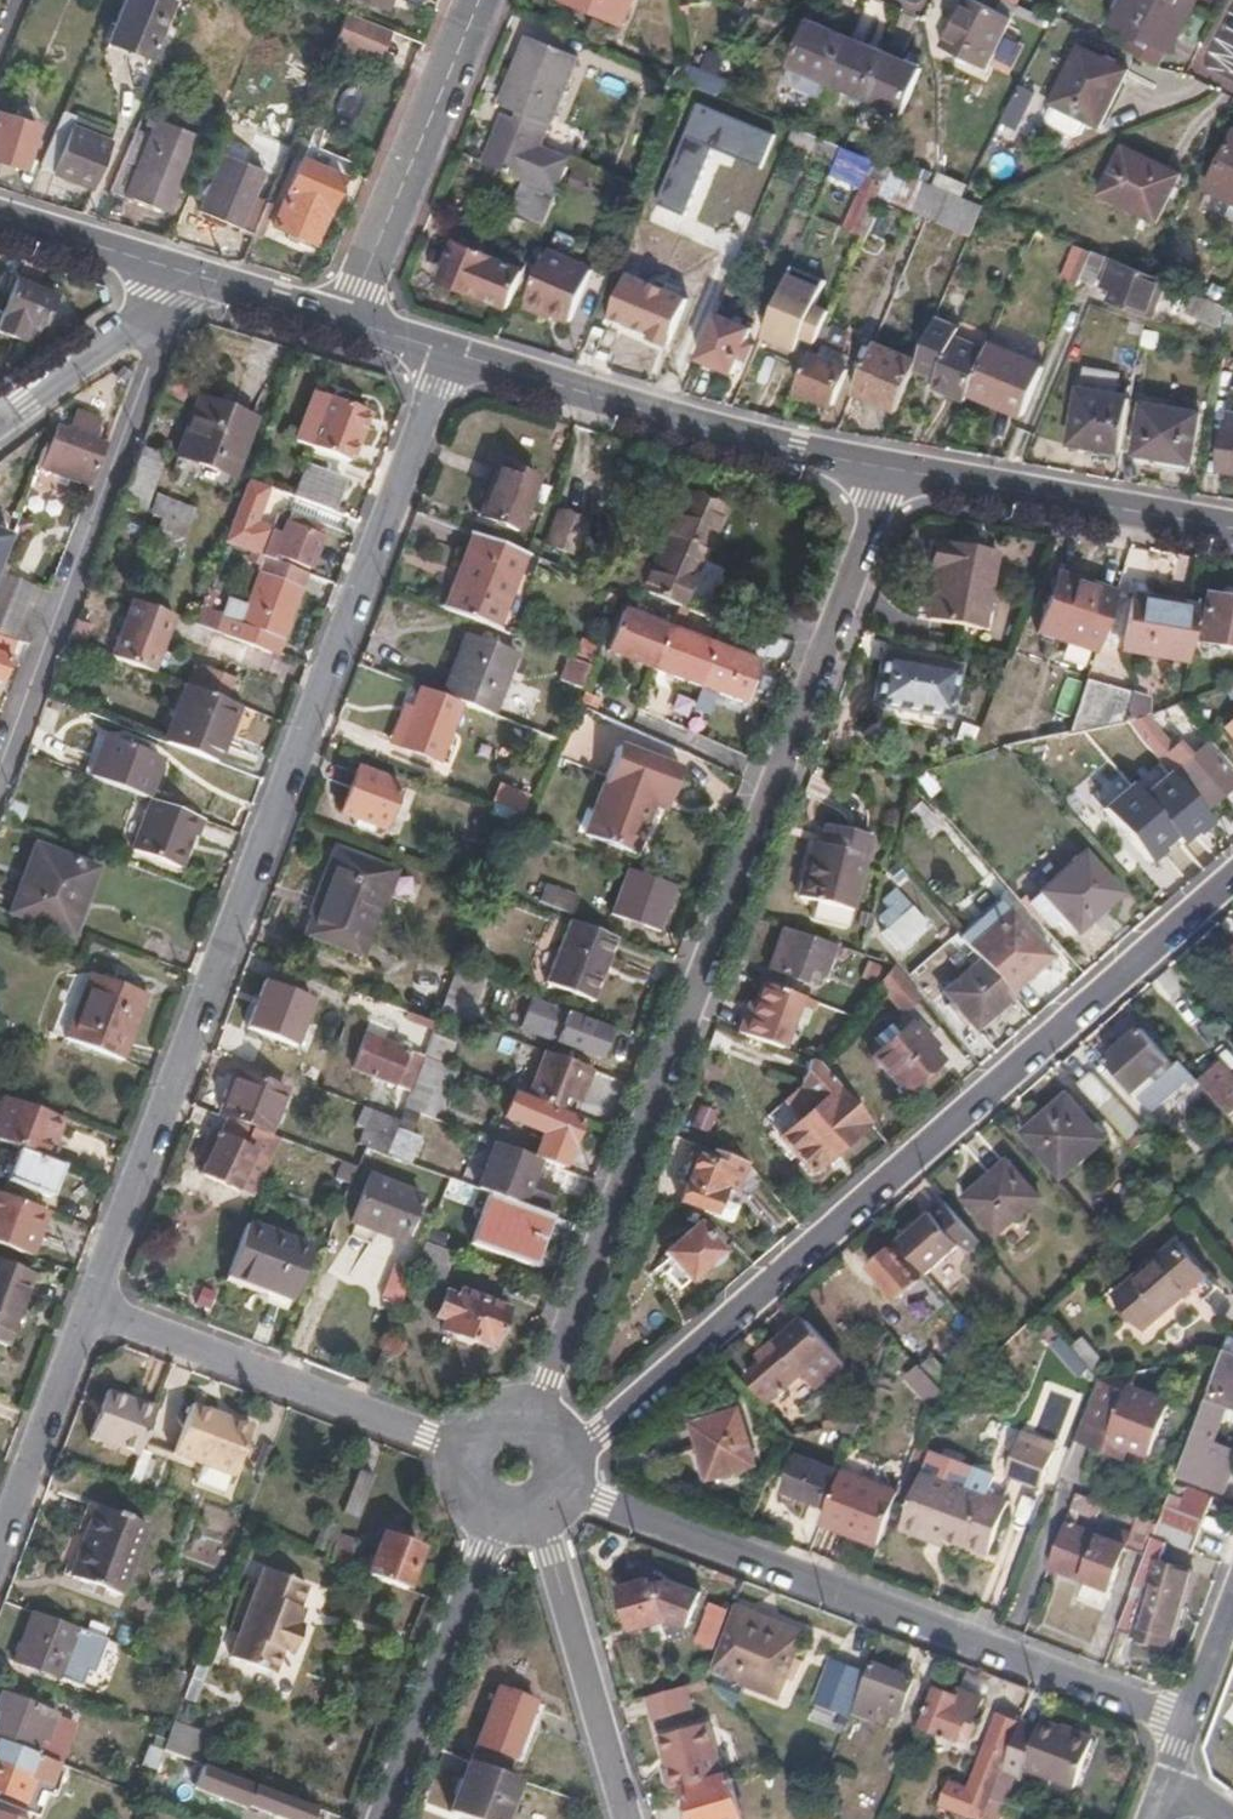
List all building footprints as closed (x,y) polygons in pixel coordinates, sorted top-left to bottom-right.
[(109,42),(150,59),(174,3),(167,0),(127,0),(109,42)] [(570,2),(626,26),(637,0),(571,0),(570,2)] [(1011,19),(973,0),(966,0),(943,48),(986,70),(1011,19)] [(1155,64),(1163,48),(1169,49),(1182,23),(1188,26),(1196,9),(1177,0),(1126,0),(1115,23),(1130,30),(1122,49),(1155,64)] [(1196,9),(1201,0),(1177,0),(1196,9)] [(391,30),(346,12),(331,49),(352,57),(355,50),(379,59),(391,30)] [(829,83),(849,38),(813,22),(794,67),(786,86),(822,101),(829,83)] [(867,99),(886,54),(849,38),(829,83),(822,101),(836,107),(840,96),(864,105),(867,99)] [(551,126),(577,57),(531,39),(504,107),(522,114),(539,121),(536,127),(519,121),(507,116),(488,165),(527,179),(558,192),(569,163),(540,150),(549,125),(551,126)] [(1079,47),(1050,104),(1053,105),(1087,122),(1099,129),(1128,71),(1079,47)] [(921,69),(886,54),(867,99),(903,114),(921,69)] [(146,124),(141,122),(111,191),(129,198),(136,181),(171,195),(204,112),(162,96),(154,117),(150,115),(146,124)] [(686,142),(713,154),(715,150),(761,168),(775,135),(701,105),(686,142)] [(1087,122),(1053,105),(1048,115),(1051,125),(1072,135),(1081,133),(1087,122)] [(78,118),(66,113),(43,167),(94,188),(107,158),(101,156),(106,142),(73,128),(78,118)] [(0,114),(0,160),(24,168),(37,126),(0,114)] [(539,121),(522,114),(519,121),(536,127),(539,121)] [(808,134),(794,129),(788,142),(813,151),(818,139),(808,134)] [(272,155),(231,137),(223,155),(265,173),(272,155)] [(1208,190),(1232,202),(1232,140),(1208,190)] [(631,274),(651,283),(680,214),(686,217),(713,154),(686,142),(631,274)] [(274,225),(314,243),(342,178),(349,161),(309,143),(302,160),(274,225)] [(1181,175),(1125,147),(1101,195),(1157,224),(1181,175)] [(884,185),(891,169),(846,150),(840,148),(829,176),(863,190),(868,179),(884,185)] [(200,211),(255,233),(267,203),(254,198),(265,173),(223,155),(200,211)] [(929,217),(940,190),(891,169),(884,185),(879,197),(929,217)] [(558,192),(527,179),(512,214),(543,227),(558,192)] [(863,235),(879,197),(884,185),(868,179),(863,190),(847,229),(863,235)] [(171,195),(136,181),(129,198),(165,212),(171,195)] [(972,235),(984,208),(967,201),(940,190),(929,217),(972,235)] [(524,275),(525,272),(455,243),(440,281),(510,309),(515,297),(524,275)] [(1080,287),(1083,281),(1095,253),(1076,246),(1061,279),(1080,287)] [(532,279),(524,275),(515,297),(573,321),(588,286),(594,271),(569,261),(548,253),(541,271),(536,269),(532,279)] [(1095,286),(1107,257),(1095,253),(1083,281),(1095,286)] [(1166,282),(1151,276),(1113,260),(1101,288),(1113,293),(1109,303),(1145,318),(1153,300),(1158,302),(1166,282)] [(828,281),(792,266),(763,336),(798,351),(828,281)] [(690,299),(651,283),(631,274),(612,319),(653,336),(652,339),(670,347),(690,299)] [(55,295),(16,279),(0,320),(0,337),(20,345),(25,331),(38,336),(55,295)] [(1219,327),(1228,307),(1224,306),(1195,294),(1187,314),(1219,327)] [(718,317),(701,359),(733,372),(739,357),(747,360),(754,342),(747,339),(750,330),(718,317)] [(968,395),(987,350),(957,338),(960,329),(937,319),(918,362),(914,372),(937,382),(933,390),(965,403),(968,395)] [(33,350),(38,336),(25,331),(20,345),(33,350)] [(1024,417),(1046,366),(990,343),(987,350),(968,395),(1024,417)] [(918,362),(876,345),(854,395),(897,414),(914,372),(918,362)] [(814,354),(798,393),(833,407),(849,368),(814,354)] [(1130,403),(1131,399),(1114,396),(1118,374),(1083,368),(1070,445),(1121,454),(1121,451),(1130,403)] [(311,448),(328,401),(312,394),(295,441),(311,448)] [(1221,472),(1232,474),(1232,394),(1221,472)] [(352,462),(369,415),(328,401),(311,448),(352,462)] [(235,483),(258,426),(201,403),(179,462),(235,483)] [(1143,405),(1130,403),(1121,451),(1135,453),(1143,405)] [(1143,405),(1135,453),(1135,456),(1191,465),(1199,415),(1143,405)] [(92,483),(107,446),(92,442),(101,421),(79,412),(72,433),(59,429),(51,450),(44,448),(39,463),(92,483)] [(144,509),(164,456),(141,449),(122,499),(144,509)] [(515,531),(535,482),(493,466),(474,515),(515,531)] [(332,515),(343,484),(305,469),(294,501),(332,515)] [(266,548),(249,542),(250,537),(254,526),(267,491),(249,484),(226,545),(261,559),(266,548)] [(197,513),(157,498),(150,517),(163,521),(154,543),(181,553),(197,513)] [(695,578),(713,536),(723,514),(688,499),(675,528),(656,568),(647,564),(642,576),(687,594),(695,578)] [(572,560),(584,523),(554,512),(540,548),(572,560)] [(310,571),(322,539),(314,537),(317,531),(300,525),(299,529),(286,525),(273,557),(310,571)] [(495,634),(523,556),(506,549),(471,536),(443,614),(495,634)] [(995,633),(1006,556),(941,545),(927,622),(995,633)] [(268,561),(271,550),(266,548),(261,559),(268,561)] [(727,612),(751,560),(737,553),(715,606),(727,612)] [(36,586),(6,576),(0,593),(0,626),(20,632),(36,586)] [(687,594),(642,576),(636,587),(635,591),(682,609),(687,594)] [(283,643),(302,593),(260,577),(240,626),(201,612),(196,626),(252,647),(257,633),(283,643)] [(1099,663),(1119,601),(1067,583),(1058,608),(1053,606),(1040,641),(1099,663)] [(1207,600),(1201,629),(1194,628),(1191,644),(1232,652),(1232,604),(1207,600)] [(154,675),(177,619),(132,602),(112,659),(154,675)] [(1191,644),(1194,628),(1197,614),(1131,602),(1121,653),(1187,665),(1191,644)] [(759,661),(703,641),(705,634),(687,627),(683,634),(654,624),(657,616),(640,611),(638,618),(623,613),(609,654),(745,703),(759,661)] [(18,641),(16,641),(0,636),(0,679),(4,680),(18,641)] [(491,721),(516,656),(466,637),(440,700),(461,709),(491,721)] [(949,724),(959,671),(882,656),(871,710),(949,724)] [(189,688),(227,703),(236,680),(198,666),(189,688)] [(1128,726),(1139,698),(1094,682),(1077,738),(1128,726)] [(214,762),(237,707),(227,703),(189,688),(187,687),(165,744),(214,762)] [(440,766),(461,709),(440,700),(419,693),(396,749),(440,766)] [(1187,766),(1149,718),(1128,726),(1165,768),(1174,778),(1177,775),(1187,766)] [(144,798),(159,758),(109,739),(93,779),(144,798)] [(1232,780),(1232,776),(1209,747),(1187,766),(1177,775),(1211,813),(1229,797),(1222,790),(1232,780)] [(638,856),(658,805),(661,794),(675,800),(685,773),(621,748),(586,835),(638,856)] [(1192,828),(1196,831),(1211,819),(1174,778),(1165,768),(1139,791),(1126,777),(1099,802),(1126,834),(1148,864),(1165,850),(1161,846),(1174,835),(1178,839),(1192,828)] [(384,829),(398,786),(357,770),(341,812),(384,829)] [(1232,794),(1232,780),(1222,790),(1229,797),(1232,794)] [(671,810),(675,800),(661,794),(658,805),(671,810)] [(178,870),(190,838),(196,838),(202,819),(149,800),(130,851),(178,870)] [(835,845),(838,826),(829,824),(824,843),(835,845)] [(853,908),(872,834),(838,826),(835,845),(824,843),(813,840),(799,894),(853,908)] [(1171,858),(1183,850),(1192,828),(1178,839),(1174,835),(1161,846),(1165,850),(1171,858)] [(75,942),(99,874),(37,850),(11,917),(75,942)] [(361,958),(384,896),(379,894),(387,872),(335,852),(317,902),(321,903),(317,914),(313,912),(304,936),(361,958)] [(1079,935),(1124,896),(1087,854),(1043,891),(1079,935)] [(661,932),(678,887),(626,870),(610,915),(661,932)] [(384,896),(393,874),(387,872),(379,894),(384,896)] [(578,918),(584,901),(546,885),(539,903),(578,918)] [(899,947),(927,921),(903,893),(892,903),(901,914),(883,930),(899,947)] [(1010,993),(1051,958),(1014,915),(972,949),(982,962),(1010,993)] [(594,1001),(618,940),(571,922),(549,983),(594,1001)] [(824,975),(834,945),(782,926),(766,969),(801,982),(805,969),(824,975)] [(978,1032),(1015,999),(1010,993),(982,962),(944,994),(978,1032)] [(916,991),(895,965),(881,983),(899,1005),(916,991)] [(471,1026),(488,981),(456,969),(439,1014),(471,1026)] [(126,1062),(149,998),(89,977),(66,1040),(126,1062)] [(318,1003),(263,980),(245,1025),(299,1048),(318,1003)] [(782,1047),(798,1006),(805,1008),(807,1000),(762,984),(757,1000),(751,1017),(745,1014),(738,1032),(782,1047)] [(751,1017),(757,1000),(751,998),(745,1014),(751,1017)] [(602,1060),(612,1034),(591,1026),(592,1021),(536,999),(525,1029),(557,1042),(602,1060)] [(435,1024),(407,1013),(404,1021),(432,1032),(435,1024)] [(902,1095),(940,1062),(928,1049),(934,1043),(914,1020),(870,1059),(902,1095)] [(1186,1078),(1143,1029),(1107,1061),(1151,1110),(1162,1100),(1186,1078)] [(415,1079),(423,1057),(367,1034),(353,1070),(410,1092),(415,1079)] [(445,1067),(454,1044),(431,1035),(431,1036),(423,1057),(436,1063),(445,1067)] [(587,1090),(594,1072),(545,1054),(528,1097),(570,1113),(574,1101),(579,1088),(587,1090)] [(429,1083),(436,1063),(423,1057),(415,1079),(429,1083)] [(812,1174),(869,1124),(818,1060),(809,1057),(800,1084),(818,1106),(780,1138),(812,1174)] [(1232,1115),(1232,1074),(1222,1061),(1202,1078),(1232,1115)] [(1146,1131),(1095,1072),(1080,1085),(1131,1143),(1146,1131)] [(270,1130),(285,1091),(235,1073),(220,1112),(270,1130)] [(1203,1097),(1186,1078),(1162,1100),(1180,1118),(1203,1097)] [(582,1104),(587,1090),(579,1088),(574,1101),(582,1104)] [(563,1166),(580,1121),(516,1097),(509,1116),(541,1128),(538,1136),(530,1154),(541,1159),(563,1166)] [(1062,1177),(1104,1140),(1067,1097),(1024,1133),(1062,1177)] [(74,1121),(13,1098),(0,1134),(0,1144),(57,1165),(74,1121)] [(396,1127),(400,1118),(369,1106),(356,1143),(362,1145),(386,1154),(396,1127)] [(253,1200),(276,1136),(227,1118),(202,1176),(253,1200)] [(396,1127),(386,1154),(411,1163),(421,1136),(396,1127)] [(545,1213),(555,1186),(533,1179),(541,1159),(530,1154),(492,1139),(474,1187),(490,1193),(545,1213)] [(726,1199),(753,1172),(747,1166),(713,1151),(709,1161),(689,1152),(678,1183),(686,1186),(681,1200),(716,1213),(721,1197),(726,1199)] [(49,1198),(60,1169),(18,1153),(6,1182),(49,1198)] [(347,1182),(354,1166),(321,1154),(316,1171),(347,1182)] [(997,1237),(1040,1200),(1007,1161),(964,1198),(997,1237)] [(404,1242),(420,1197),(368,1177),(351,1222),(375,1233),(404,1242)] [(529,1262),(545,1213),(490,1193),(473,1240),(529,1262)] [(47,1212),(1,1195),(0,1199),(0,1245),(19,1253),(27,1231),(39,1235),(47,1212)] [(928,1275),(974,1235),(946,1202),(900,1243),(928,1275)] [(682,1288),(723,1252),(711,1239),(721,1231),(711,1220),(702,1228),(696,1223),(666,1250),(670,1256),(650,1272),(656,1279),(666,1271),(682,1288)] [(372,1245),(375,1233),(351,1222),(346,1234),(372,1245)] [(289,1298),(308,1247),(244,1223),(225,1274),(289,1298)] [(30,1257),(39,1235),(27,1231),(19,1253),(30,1257)] [(442,1283),(453,1251),(425,1241),(419,1258),(413,1273),(442,1283)] [(1207,1278),(1177,1241),(1114,1293),(1146,1331),(1207,1278)] [(894,1295),(918,1274),(891,1243),(867,1264),(894,1295)] [(401,1305),(413,1273),(419,1258),(400,1251),(383,1299),(401,1305)] [(33,1276),(0,1263),(0,1348),(5,1350),(33,1276)] [(492,1345),(506,1308),(458,1291),(456,1297),(443,1293),(435,1316),(444,1320),(441,1330),(488,1347),(492,1345)] [(839,1359),(802,1316),(775,1340),(781,1347),(749,1377),(763,1395),(797,1366),(810,1383),(839,1359)] [(1230,1338),(1222,1359),(1210,1389),(1232,1398),(1232,1340),(1230,1338)] [(936,1393),(915,1368),(906,1377),(927,1401),(936,1393)] [(146,1432),(156,1406),(107,1387),(89,1437),(137,1457),(140,1451),(146,1432)] [(1147,1457),(1169,1403),(1128,1387),(1108,1440),(1147,1457)] [(1208,1459),(1227,1407),(1232,1408),(1232,1398),(1210,1389),(1210,1390),(1192,1436),(1177,1477),(1224,1494),(1232,1470),(1232,1469),(1208,1459)] [(235,1477),(253,1427),(192,1404),(174,1454),(202,1465),(231,1476),(235,1477)] [(763,1474),(745,1414),(695,1429),(711,1490),(763,1474)] [(1057,1442),(1023,1429),(1019,1438),(1054,1451),(1057,1442)] [(1041,1485),(1054,1451),(1019,1438),(1005,1472),(1041,1485)] [(841,1473),(795,1456),(781,1490),(827,1508),(838,1482),(841,1473)] [(231,1476),(202,1465),(195,1482),(225,1492),(231,1476)] [(357,1519),(373,1478),(356,1472),(340,1512),(357,1519)] [(989,1556),(1008,1502),(987,1493),(985,1498),(922,1473),(900,1530),(926,1541),(928,1532),(944,1538),(989,1556)] [(841,1522),(853,1488),(838,1482),(827,1508),(825,1516),(841,1522)] [(1203,1548),(1210,1524),(1220,1496),(1189,1484),(1185,1496),(1171,1491),(1159,1526),(1154,1534),(1173,1541),(1200,1549),(1200,1551),(1203,1548)] [(879,1528),(882,1518),(874,1514),(879,1499),(853,1488),(841,1522),(864,1532),(862,1538),(878,1544),(884,1529),(879,1528)] [(1094,1516),(1099,1504),(1076,1495),(1071,1507),(1094,1516)] [(117,1593),(142,1524),(92,1506),(66,1575),(117,1593)] [(1110,1589),(1126,1546),(1147,1554),(1154,1534),(1159,1526),(1136,1518),(1131,1531),(1115,1526),(1111,1537),(1066,1521),(1048,1567),(1110,1589)] [(944,1538),(928,1532),(926,1541),(942,1547),(944,1538)] [(405,1590),(420,1548),(385,1534),(369,1576),(405,1590)] [(1170,1650),(1185,1610),(1184,1608),(1198,1571),(1167,1560),(1173,1541),(1154,1534),(1147,1554),(1117,1631),(1170,1650)] [(347,1567),(353,1553),(328,1543),(323,1558),(347,1567)] [(295,1624),(300,1609),(309,1587),(265,1570),(244,1626),(292,1644),(300,1625),(295,1624)] [(689,1628),(701,1596),(664,1581),(662,1582),(658,1583),(653,1583),(650,1578),(616,1588),(622,1610),(627,1611),(632,1630),(668,1619),(689,1628)] [(784,1697),(808,1627),(737,1602),(713,1671),(784,1697)] [(715,1649),(728,1609),(710,1603),(697,1642),(715,1649)] [(300,1625),(305,1611),(300,1609),(295,1624),(300,1625)] [(92,1672),(104,1639),(30,1611),(12,1658),(59,1676),(81,1684),(86,1670),(92,1672)] [(298,1647),(305,1627),(300,1625),(292,1644),(298,1647)] [(275,1675),(283,1652),(289,1654),(292,1644),(244,1626),(231,1659),(275,1675)] [(295,1657),(298,1647),(292,1644),(289,1654),(295,1657)] [(205,1677),(210,1664),(198,1660),(193,1672),(205,1677)] [(852,1717),(863,1691),(868,1675),(829,1661),(814,1703),(852,1717)] [(899,1718),(914,1680),(873,1662),(868,1675),(863,1691),(881,1698),(880,1704),(888,1707),(887,1712),(899,1718)] [(195,1703),(205,1677),(193,1672),(183,1699),(195,1703)] [(976,1723),(986,1697),(939,1679),(921,1727),(962,1742),(970,1721),(976,1723)] [(519,1755),(539,1700),(498,1684),(477,1739),(519,1755)] [(655,1722),(696,1710),(689,1686),(649,1697),(655,1722)] [(57,1715),(36,1707),(0,1693),(0,1742),(34,1754),(41,1737),(48,1739),(57,1715)] [(991,1801),(1002,1771),(1004,1765),(1020,1723),(1021,1721),(1022,1721),(997,1712),(969,1786),(951,1779),(940,1807),(970,1818),(984,1818),(991,1801)] [(725,1772),(709,1719),(659,1734),(665,1752),(670,1751),(673,1766),(664,1769),(669,1788),(725,1772)] [(198,1764),(209,1735),(173,1721),(168,1734),(163,1750),(174,1755),(198,1764)] [(1074,1789),(1092,1742),(1042,1721),(1039,1728),(1021,1721),(1020,1723),(1004,1765),(1002,1771),(1020,1777),(1024,1770),(1074,1789)] [(59,1763),(34,1754),(0,1742),(0,1795),(23,1804),(31,1781),(50,1788),(59,1763)] [(158,1800),(174,1755),(163,1750),(145,1795),(158,1800)] [(519,1778),(471,1759),(452,1810),(477,1818),(503,1818),(519,1778)] [(314,1806),(193,1762),(185,1784),(281,1818),(309,1818),(314,1806)] [(1008,1807),(1020,1777),(1002,1771),(991,1801),(1008,1807)] [(733,1774),(686,1788),(687,1794),(684,1796),(681,1799),(687,1818),(745,1818),(733,1774)] [(863,1792),(841,1782),(833,1807),(840,1810),(836,1818),(854,1818),(863,1792)]
